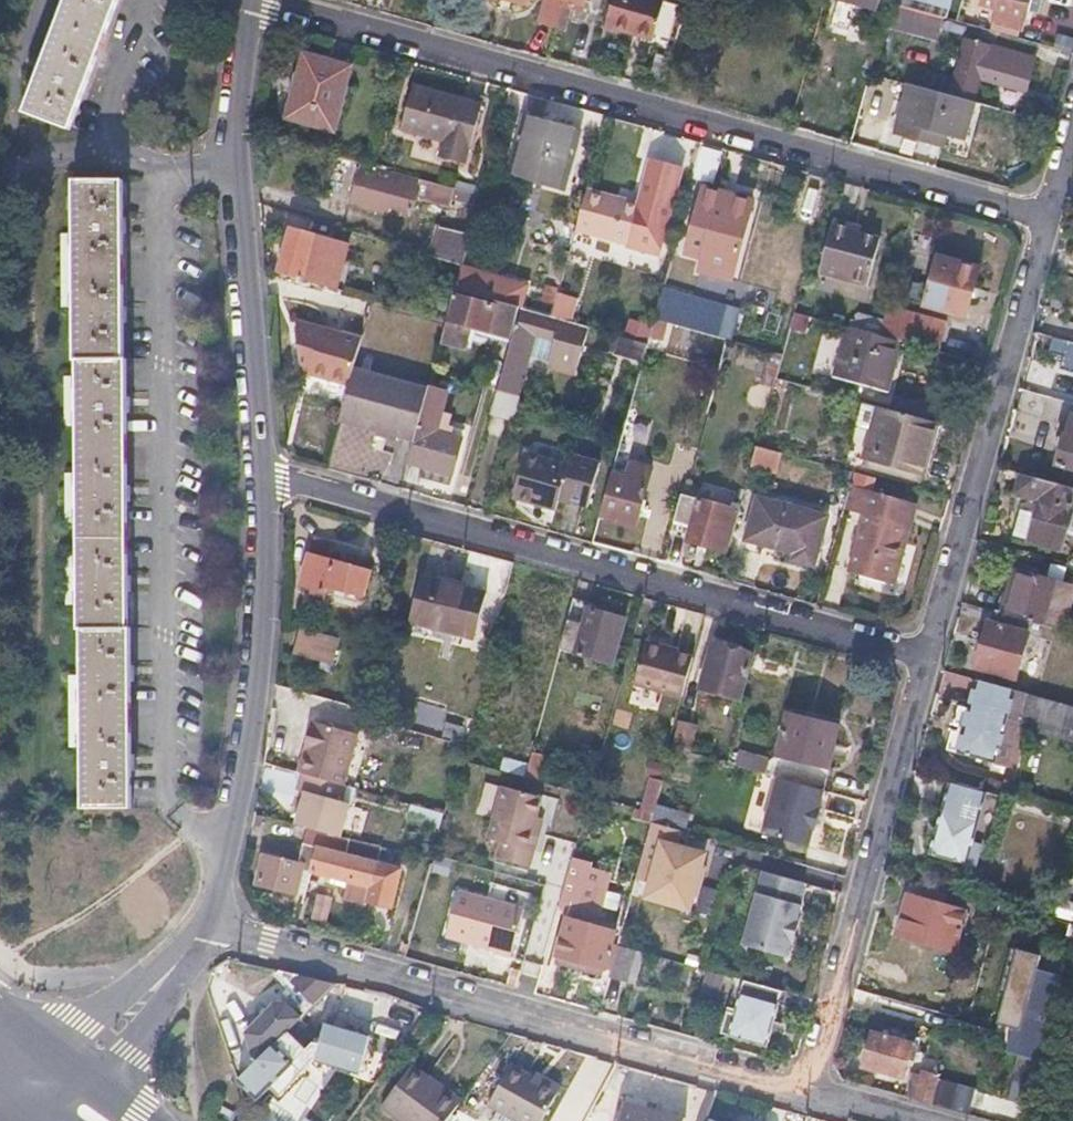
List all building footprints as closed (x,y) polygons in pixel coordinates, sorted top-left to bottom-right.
[(18,111),(62,127),(112,0),(62,0),(18,111)] [(554,31),(563,0),(545,0),(538,26),(554,31)] [(554,31),(563,34),(569,10),(581,13),(585,0),(563,0),(554,31)] [(608,12),(617,15),(613,30),(652,41),(663,4),(646,0),(611,0),(608,12)] [(873,14),(877,0),(840,0),(839,4),(873,14)] [(888,5),(941,20),(951,23),(954,10),(947,8),(950,0),(890,0),(888,5)] [(979,7),(993,10),(990,23),(1017,30),(1022,13),(1032,14),(1036,0),(980,0),(979,7)] [(941,20),(888,5),(882,26),(935,40),(941,20)] [(690,11),(685,29),(697,32),(702,14),(690,11)] [(604,27),(613,30),(617,15),(608,12),(604,27)] [(964,41),(948,96),(972,103),(978,80),(1023,91),(1032,59),(964,41)] [(288,115),(333,128),(349,69),(304,57),(288,115)] [(961,141),(972,103),(948,96),(904,83),(891,132),(942,146),(944,137),(961,141)] [(482,104),(412,87),(401,129),(444,141),(440,158),(463,165),(468,147),(471,148),(482,104)] [(540,183),(561,189),(578,131),(541,121),(540,126),(525,122),(518,147),(523,148),(517,171),(542,177),(540,183)] [(586,189),(574,232),(657,255),(681,170),(650,161),(638,204),(586,189)] [(457,210),(462,191),(369,166),(360,164),(352,195),(363,198),(361,206),(390,213),(391,206),(413,212),(415,199),(457,210)] [(121,182),(73,182),(82,814),(130,815),(121,182)] [(463,257),(454,290),(518,307),(520,308),(526,289),(489,279),(492,267),(476,262),(492,203),(501,205),(505,191),(483,185),(480,196),(474,215),(463,257)] [(816,224),(825,192),(798,185),(788,219),(799,222),(779,301),(793,305),(816,224)] [(702,195),(750,209),(752,201),(704,187),(702,195)] [(457,210),(474,215),(480,196),(462,191),(457,210)] [(363,198),(352,195),(350,203),(361,206),(363,198)] [(730,279),(750,209),(702,195),(685,253),(702,258),(699,270),(730,279)] [(448,245),(417,238),(415,243),(463,257),(474,215),(457,210),(451,233),(448,245)] [(833,219),(818,273),(866,286),(881,237),(852,229),(853,224),(833,219)] [(417,238),(448,245),(451,233),(421,225),(417,238)] [(280,272),(337,287),(349,243),(292,228),(280,272)] [(937,258),(923,306),(962,317),(976,269),(937,258)] [(662,289),(653,319),(664,322),(715,336),(723,307),(662,289)] [(513,310),(453,294),(439,346),(460,352),(466,329),(505,339),(513,310)] [(556,294),(550,316),(567,321),(572,298),(556,294)] [(885,306),(876,337),(899,343),(936,353),(944,322),(885,306)] [(518,307),(496,390),(516,395),(527,357),(534,335),(554,341),(548,363),(548,364),(577,371),(589,327),(567,321),(550,316),(520,308),(518,307)] [(820,322),(792,314),(788,326),(784,341),(797,344),(801,332),(816,336),(820,322)] [(312,367),(310,376),(347,385),(348,382),(352,367),(361,337),(294,319),(298,363),(312,367)] [(660,334),(664,322),(653,319),(650,331),(660,334)] [(876,337),(845,328),(831,379),(885,394),(899,343),(876,337)] [(615,353),(620,335),(612,333),(607,351),(615,353)] [(554,341),(534,335),(527,357),(548,363),(554,341)] [(620,335),(615,353),(643,361),(647,343),(620,335)] [(1052,339),(1046,364),(1072,371),(1072,345),(1052,339)] [(772,386),(778,364),(765,360),(759,382),(772,386)] [(312,367),(298,363),(299,373),(310,376),(312,367)] [(348,382),(424,401),(425,396),(427,387),(352,367),(348,382)] [(424,401),(348,382),(347,385),(339,418),(376,428),(375,431),(403,439),(404,436),(413,438),(424,401)] [(508,423),(516,395),(496,390),(488,418),(508,423)] [(443,401),(425,396),(424,401),(413,438),(406,463),(452,476),(460,442),(448,439),(452,422),(439,419),(443,401)] [(870,432),(876,410),(862,406),(856,428),(870,432)] [(934,425),(876,410),(870,432),(861,462),(919,478),(934,425)] [(1072,411),(1069,424),(1065,435),(1057,463),(1072,467),(1072,411)] [(1060,433),(1065,435),(1069,424),(1063,422),(1060,433)] [(771,472),(776,452),(755,446),(749,466),(771,472)] [(523,455),(511,500),(553,511),(557,496),(589,504),(599,463),(568,454),(565,465),(523,455)] [(612,472),(599,516),(635,525),(650,472),(633,466),(629,477),(612,472)] [(1072,499),(1072,490),(1021,476),(1016,494),(1040,501),(1030,539),(1063,548),(1069,525),(1072,525),(1072,501),(1072,499)] [(914,503),(848,485),(842,509),(863,515),(847,573),(891,586),(914,503)] [(724,506),(735,509),(741,489),(731,486),(724,506)] [(667,537),(671,538),(683,496),(679,494),(667,537)] [(683,496),(671,538),(723,552),(735,509),(724,506),(683,496)] [(777,550),(792,554),(790,559),(812,565),(815,551),(824,516),(756,498),(745,542),(777,550)] [(368,572),(328,560),(333,544),(313,539),(301,585),(322,592),(324,586),(361,596),(368,572)] [(790,559),(792,554),(777,550),(773,563),(816,574),(821,552),(815,551),(812,565),(790,559)] [(1000,614),(1060,631),(1072,584),(1014,567),(1000,614)] [(420,576),(408,619),(471,637),(482,594),(420,576)] [(571,607),(558,650),(611,665),(624,620),(572,604),(571,607)] [(1023,633),(984,622),(972,667),(1012,678),(1023,633)] [(334,665),(341,637),(300,626),(292,652),(334,665)] [(633,685),(681,698),(692,658),(664,651),(665,647),(644,642),(633,685)] [(700,690),(741,703),(754,656),(714,643),(700,690)] [(973,680),(953,753),(1003,767),(1007,748),(1008,748),(1013,725),(1072,742),(1072,708),(973,680)] [(743,755),(739,768),(775,778),(818,790),(837,727),(788,712),(776,753),(771,751),(767,763),(743,755)] [(294,771),(297,772),(340,783),(352,732),(306,721),(294,771)] [(679,723),(671,749),(687,753),(694,726),(679,723)] [(530,753),(523,777),(539,781),(545,757),(530,753)] [(650,779),(662,781),(664,773),(652,770),(650,779)] [(340,783),(297,772),(293,788),(300,790),(291,822),(303,825),(336,835),(346,801),(339,799),(343,784),(340,783)] [(818,790),(775,778),(760,835),(804,847),(809,829),(812,830),(818,809),(815,808),(820,791),(818,790)] [(986,778),(982,792),(1035,807),(1039,792),(986,778)] [(662,781),(650,779),(642,811),(652,814),(655,804),(662,781)] [(985,793),(947,782),(927,855),(973,868),(978,853),(969,850),(985,793)] [(527,866),(532,849),(524,847),(533,815),(539,795),(500,786),(486,837),(498,840),(494,857),(527,866)] [(440,811),(409,803),(406,817),(436,825),(440,811)] [(691,814),(655,804),(652,814),(634,880),(649,884),(646,895),(670,902),(673,891),(689,896),(694,898),(702,869),(690,865),(678,862),(681,851),(691,814)] [(533,815),(524,847),(532,849),(541,817),(533,815)] [(341,854),(344,837),(336,835),(303,825),(294,861),(259,852),(253,879),(299,891),(306,868),(312,846),(341,854)] [(375,845),(344,837),(341,854),(371,862),(375,845)] [(312,846),(306,868),(335,875),(351,879),(349,887),(347,896),(391,907),(401,870),(371,862),(341,854),(312,846)] [(694,855),(681,851),(678,862),(690,865),(694,855)] [(554,914),(564,917),(595,926),(599,910),(590,907),(599,873),(585,870),(587,863),(570,859),(554,914)] [(800,883),(760,872),(740,946),(783,957),(788,941),(790,941),(795,922),(793,922),(797,905),(795,904),(800,883)] [(351,879),(335,875),(333,883),(349,887),(351,879)] [(523,906),(456,890),(446,933),(493,946),(492,950),(510,954),(523,906)] [(686,910),(689,896),(673,891),(670,902),(646,895),(643,895),(643,898),(686,910)] [(907,896),(896,935),(950,951),(961,912),(907,896)] [(595,926),(564,917),(554,953),(601,966),(608,942),(611,931),(595,926)] [(609,968),(616,945),(608,942),(601,966),(609,968)] [(629,949),(616,945),(609,968),(609,969),(622,973),(629,949)] [(1029,1058),(1038,1061),(1062,975),(1038,969),(1029,1001),(1019,998),(1003,1051),(1022,1056),(1029,1058)] [(724,1008),(717,1033),(760,1046),(776,991),(740,981),(732,1010),(724,1008)] [(299,1017),(296,1019),(309,1033),(326,1010),(338,994),(329,985),(299,1017)] [(248,1057),(253,1062),(296,1019),(299,1017),(298,1012),(288,1003),(279,1002),(250,1031),(248,1057)] [(309,1033),(296,1019),(253,1062),(234,1081),(254,1101),(266,1088),(275,1096),(288,1082),(279,1074),(301,1050),(310,1058),(356,1069),(373,1034),(326,1010),(309,1033)] [(868,1031),(859,1065),(900,1077),(910,1043),(868,1031)] [(279,1074),(288,1082),(310,1058),(301,1050),(279,1074)] [(1029,1058),(1022,1056),(1020,1064),(1027,1066),(1029,1058)] [(427,1075),(409,1063),(377,1107),(397,1120),(443,1120),(454,1106),(421,1083),(427,1075)] [(554,1090),(530,1077),(508,1064),(486,1102),(520,1120),(537,1120),(554,1090)] [(910,1099),(927,1104),(934,1076),(935,1073),(918,1068),(910,1099)] [(530,1077),(554,1090),(559,1082),(535,1069),(530,1077)] [(421,1083),(454,1106),(460,1098),(427,1075),(421,1083)] [(978,1087),(934,1076),(927,1104),(970,1116),(978,1087)] [(683,1115),(623,1098),(617,1120),(681,1120),(683,1115)] [(299,1120),(321,1120),(305,1111),(299,1120)]
